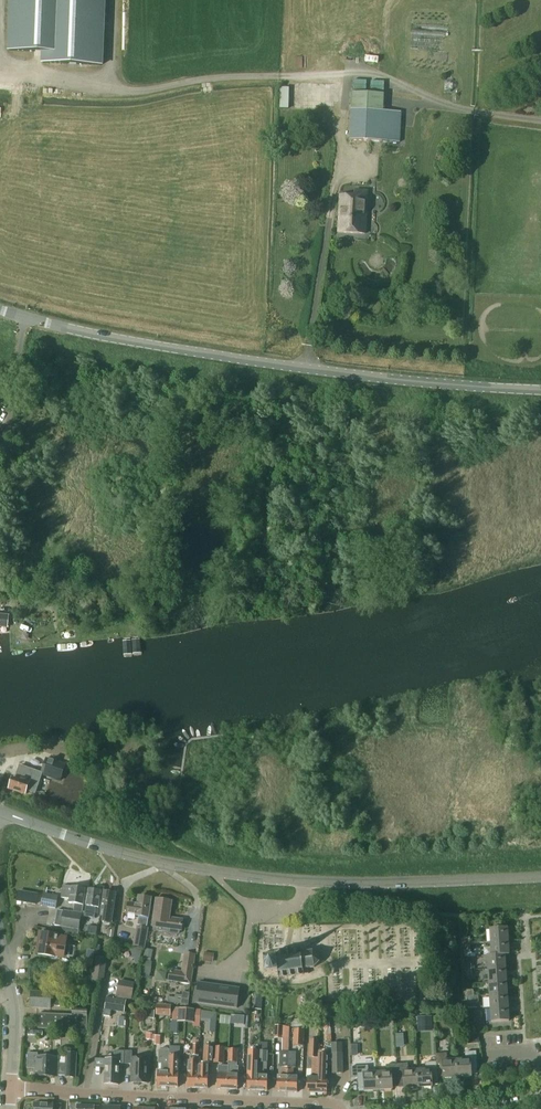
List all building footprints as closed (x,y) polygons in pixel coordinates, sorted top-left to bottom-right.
[(10,51),(44,53),(44,64),(101,66),(104,0),(12,0),(10,51)] [(387,93),(387,81),(354,80),(354,92),(387,93)] [(291,108),(292,88),(283,87),(283,108),(291,108)] [(352,110),(350,140),(382,142),(399,142),(400,132),(400,119),(401,112),(384,111),(385,94),(353,93),(352,110)] [(366,234),(368,190),(355,189),(355,196),(340,195),(338,233),(366,234)] [(7,627),(8,616),(0,615),(0,626),(6,627),(7,627)] [(46,758),(42,771),(43,772),(43,773),(62,779),(66,765),(57,762),(46,758)] [(13,779),(9,788),(26,794),(27,790),(36,794),(43,774),(41,773),(28,768),(21,765),(19,772),(16,780),(13,779)] [(63,886),(62,898),(70,899),(69,903),(75,904),(74,913),(82,914),(82,911),(83,905),(84,905),(86,889),(72,887),(63,886)] [(99,908),(102,891),(89,889),(85,917),(95,918),(96,908),(99,908)] [(40,904),(41,893),(20,890),(19,902),(40,904)] [(112,923),(116,893),(105,892),(102,911),(105,911),(103,922),(112,923)] [(43,893),(40,906),(56,909),(58,896),(43,893)] [(139,897),(138,905),(129,903),(127,914),(139,916),(138,925),(147,927),(151,898),(139,897)] [(179,934),(180,930),(181,930),(182,921),(169,919),(172,901),(157,899),(154,921),(159,922),(158,927),(157,931),(167,932),(169,934),(177,935),(179,934)] [(82,914),(74,913),(57,910),(55,926),(61,927),(60,934),(78,937),(82,914)] [(133,946),(145,948),(149,928),(136,926),(133,946)] [(490,942),(508,941),(507,928),(490,930),(490,942)] [(67,938),(58,936),(41,934),(38,954),(55,957),(64,958),(67,938)] [(490,942),(491,956),(504,955),(509,955),(508,941),(490,942)] [(301,952),(301,949),(263,955),(265,964),(274,962),(276,972),(276,974),(278,974),(279,978),(304,975),(310,974),(309,968),(314,968),(320,962),(318,955),(312,950),(301,952)] [(205,961),(215,961),(216,953),(205,952),(205,961)] [(184,954),(181,971),(170,970),(168,981),(191,984),(196,956),(184,954)] [(491,956),(487,956),(488,969),(505,968),(504,955),(491,956)] [(107,957),(96,956),(93,979),(104,981),(107,957)] [(265,964),(266,973),(276,972),(274,962),(265,964)] [(506,981),(505,968),(488,969),(488,983),(506,981)] [(118,984),(117,993),(133,995),(134,982),(127,981),(126,985),(118,984)] [(488,983),(489,995),(507,994),(506,981),(488,983)] [(238,1009),(240,989),(198,984),(196,1003),(238,1009)] [(60,1007),(61,994),(32,993),(31,1008),(50,1009),(51,1006),(60,1007)] [(490,1009),(508,1008),(507,994),(489,995),(490,1009)] [(105,1010),(125,1013),(126,1001),(107,998),(105,1010)] [(171,1005),(157,1005),(156,1015),(171,1016),(171,1005)] [(334,1006),(325,1006),(325,1018),(334,1018),(334,1006)] [(172,1020),(185,1021),(186,1008),(179,1007),(179,1008),(173,1007),(172,1020)] [(195,1009),(186,1008),(185,1021),(200,1022),(201,1010),(195,1010),(195,1009)] [(508,1008),(490,1009),(491,1022),(508,1021),(508,1008)] [(72,1009),(72,1015),(39,1013),(38,1028),(87,1031),(88,1016),(88,1009),(72,1009)] [(215,1032),(216,1011),(201,1011),(201,1021),(209,1022),(208,1032),(215,1032)] [(432,1016),(418,1017),(418,1028),(433,1027),(432,1016)] [(329,1019),(320,1018),(319,1028),(328,1029),(329,1019)] [(283,1026),(275,1025),(275,1038),(282,1038),(283,1026)] [(294,1029),(293,1045),(303,1046),(304,1030),(294,1029)] [(310,1040),(309,1058),(318,1059),(319,1050),(319,1049),(319,1040),(310,1040)] [(342,1042),(332,1042),(332,1050),(332,1053),(332,1065),(333,1074),(343,1073),(342,1052),(342,1042)] [(259,1050),(258,1075),(257,1091),(268,1091),(268,1076),(264,1076),(264,1069),(267,1069),(268,1050),(264,1050),(264,1045),(259,1045),(259,1050)] [(204,1062),(213,1063),(214,1047),(204,1046),(204,1062)] [(214,1047),(213,1063),(225,1064),(225,1047),(214,1047)] [(158,1087),(168,1087),(169,1056),(170,1056),(170,1050),(168,1048),(161,1048),(160,1050),(159,1050),(158,1063),(161,1064),(161,1071),(159,1071),(158,1087)] [(228,1066),(227,1089),(238,1090),(239,1074),(239,1066),(237,1066),(238,1062),(238,1049),(229,1048),(228,1066)] [(247,1090),(257,1091),(258,1075),(259,1050),(248,1050),(248,1075),(247,1090)] [(317,1078),(316,1093),(327,1094),(328,1078),(327,1078),(327,1065),(332,1065),(332,1053),(332,1050),(319,1050),(318,1059),(317,1078)] [(124,1051),(124,1064),(132,1064),(132,1058),(133,1051),(124,1051)] [(29,1054),(28,1068),(37,1068),(36,1076),(57,1077),(57,1076),(65,1076),(66,1076),(66,1077),(76,1078),(77,1053),(66,1052),(66,1055),(66,1061),(66,1064),(65,1064),(58,1064),(58,1059),(57,1059),(38,1058),(38,1054),(29,1054)] [(278,1076),(277,1092),(287,1092),(288,1067),(288,1052),(280,1052),(279,1067),(282,1067),(282,1076),(278,1076)] [(288,1067),(287,1092),(297,1092),(298,1077),(294,1077),(294,1068),(296,1068),(296,1052),(288,1052),(288,1067)] [(471,1077),(470,1075),(477,1074),(476,1052),(464,1053),(465,1059),(456,1060),(457,1078),(471,1077)] [(436,1054),(436,1062),(437,1062),(438,1077),(443,1076),(443,1079),(457,1078),(456,1060),(448,1060),(448,1054),(436,1054)] [(170,1056),(169,1056),(168,1087),(178,1087),(179,1072),(178,1072),(178,1057),(170,1056)] [(132,1064),(131,1083),(134,1083),(134,1084),(135,1086),(138,1086),(140,1085),(140,1083),(142,1083),(148,1083),(148,1058),(132,1058),(132,1064)] [(307,1078),(307,1093),(316,1093),(317,1078),(318,1059),(309,1058),(309,1069),(310,1069),(312,1069),(311,1078),(307,1078)] [(117,1061),(110,1061),(106,1060),(105,1085),(119,1085),(120,1065),(117,1064),(117,1061)] [(188,1088),(198,1088),(199,1065),(199,1061),(189,1061),(188,1088)] [(199,1061),(199,1065),(198,1088),(208,1089),(209,1065),(199,1065),(199,1061)] [(439,1085),(438,1077),(437,1062),(436,1062),(426,1063),(426,1070),(417,1071),(418,1086),(439,1085)] [(379,1088),(399,1087),(397,1064),(386,1065),(387,1073),(378,1073),(379,1088)] [(399,1087),(418,1086),(417,1071),(409,1071),(408,1064),(397,1064),(399,1087)] [(218,1089),(227,1089),(228,1066),(219,1066),(218,1089)] [(359,1089),(379,1088),(378,1073),(369,1074),(369,1066),(357,1067),(351,1067),(351,1079),(358,1079),(359,1089)]
